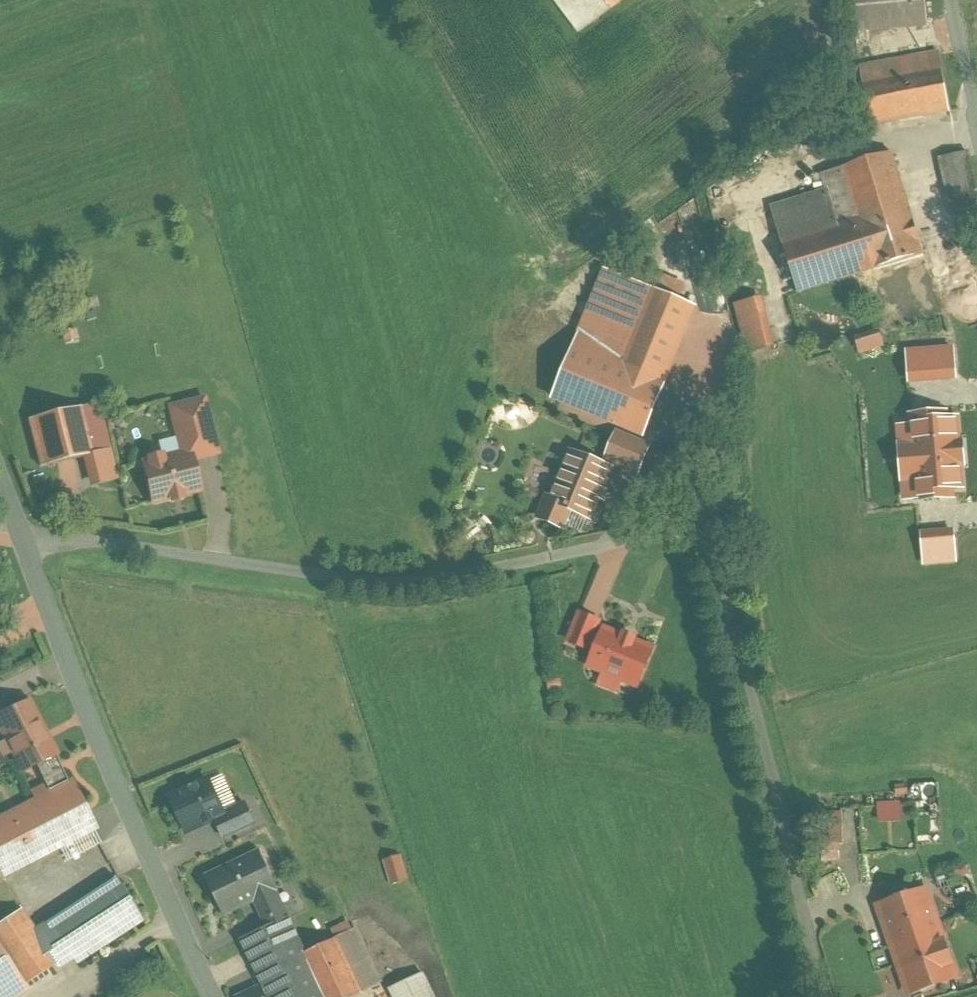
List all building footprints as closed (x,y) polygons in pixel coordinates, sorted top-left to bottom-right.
[(580,33),(624,0),(555,0),(580,33)] [(855,35),(930,29),(928,0),(852,0),(855,35)] [(868,127),(948,112),(938,55),(857,70),(868,127)] [(940,158),(952,213),(976,207),(976,197),(968,157),(967,152),(940,158)] [(873,269),(923,253),(893,153),(822,174),(828,192),(771,209),(797,292),(873,269)] [(923,253),(873,269),(890,326),(941,311),(923,253)] [(663,385),(696,307),(678,300),(606,270),(552,398),(644,436),(665,386),(663,385)] [(763,299),(737,305),(749,352),(775,345),(763,299)] [(204,398),(170,407),(181,454),(190,452),(192,460),(218,454),(204,398)] [(81,406),(29,420),(41,467),(60,462),(93,454),(85,420),(81,406)] [(150,463),(143,464),(153,502),(171,498),(182,495),(200,490),(192,460),(190,452),(181,454),(162,459),(161,455),(148,459),(150,463)] [(590,519),(611,469),(571,452),(551,499),(548,498),(539,518),(563,528),(570,510),(590,519)] [(589,650),(590,646),(597,627),(599,622),(581,615),(569,642),(589,650)] [(623,639),(597,627),(590,646),(598,649),(590,666),(638,686),(652,650),(634,643),(635,638),(625,634),(623,639)] [(38,765),(56,756),(57,756),(46,735),(47,734),(29,700),(0,715),(0,729),(6,741),(0,744),(0,750),(0,751),(0,767),(9,762),(6,756),(12,752),(23,773),(38,765)] [(69,784),(56,756),(38,765),(47,785),(33,792),(37,800),(69,784)] [(36,768),(21,775),(26,785),(40,778),(36,768)] [(209,780),(171,798),(187,832),(225,815),(209,780)] [(69,784),(37,800),(0,819),(0,866),(5,875),(95,828),(72,782),(69,784)] [(226,914),(256,900),(275,891),(278,889),(260,852),(208,877),(226,914)] [(400,857),(385,862),(392,885),(408,880),(400,857)] [(116,879),(61,915),(62,916),(37,931),(22,912),(0,926),(0,996),(18,996),(27,991),(24,986),(57,964),(60,969),(75,960),(77,963),(144,919),(116,879)] [(893,948),(939,933),(925,890),(879,906),(893,948)] [(288,920),(275,891),(256,900),(269,929),(269,930),(286,922),(286,921),(288,920)] [(243,941),(270,996),(353,996),(381,984),(355,930),(303,955),(288,922),(289,922),(288,920),(286,921),(286,922),(269,930),(269,929),(243,941)] [(939,933),(893,948),(910,994),(955,979),(939,933)] [(423,974),(390,990),(394,996),(434,996),(423,974)] [(242,996),(263,996),(259,989),(242,996)]
